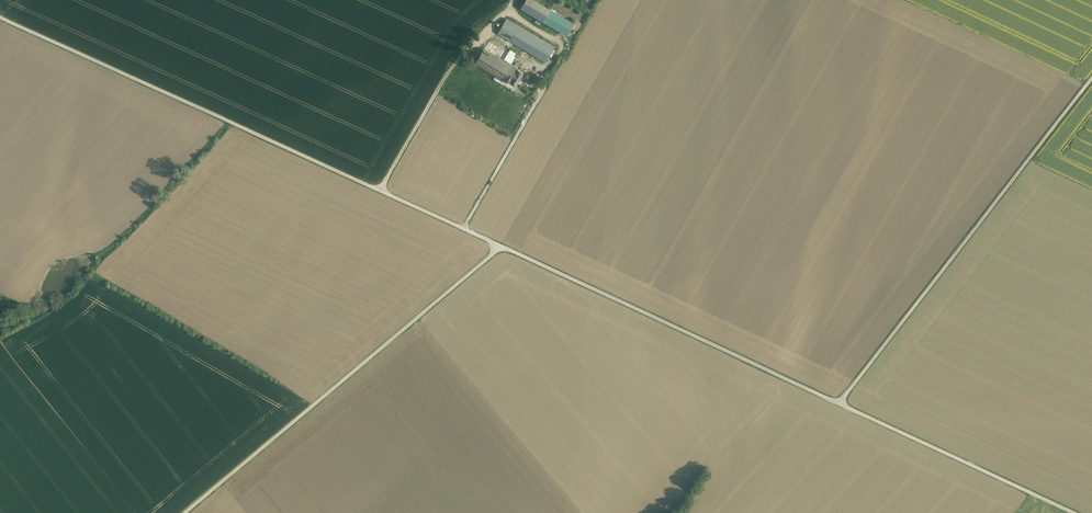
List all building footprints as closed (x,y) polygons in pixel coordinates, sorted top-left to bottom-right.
[(533,0),(525,0),(520,10),(566,37),(574,24),(533,0)] [(555,47),(506,18),(497,34),(545,62),(555,47)] [(510,48),(502,60),(511,65),(516,56),(514,55),(516,52),(510,48)] [(502,60),(483,49),(475,63),(516,87),(524,72),(511,65),(502,60)]
